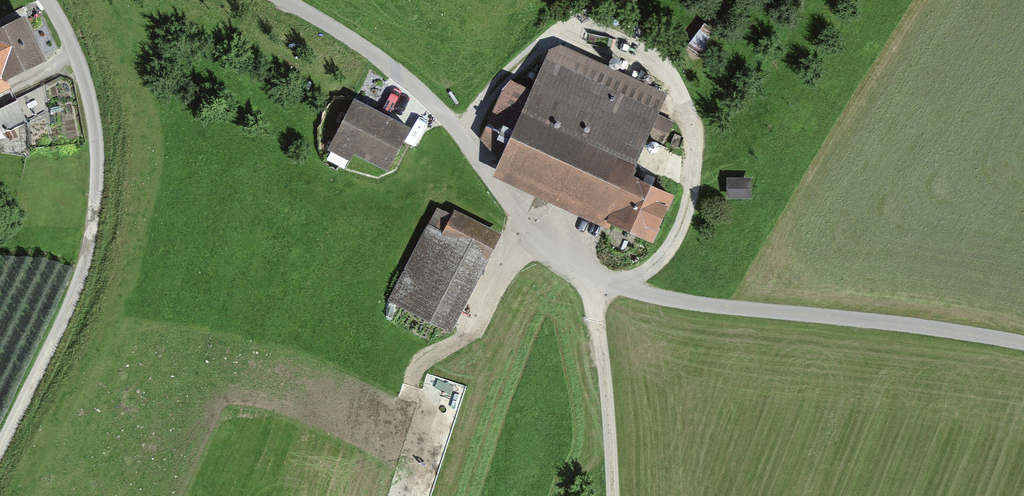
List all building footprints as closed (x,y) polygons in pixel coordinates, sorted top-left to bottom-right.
[(45,58),(24,15),(0,26),(0,80),(45,58)] [(670,96),(549,37),(525,87),(510,80),(480,141),(504,152),(494,174),(651,250),(676,198),(631,176),(670,96)] [(411,129),(355,101),(331,148),(387,176),(411,129)] [(11,125),(28,118),(21,102),(4,109),(11,125)] [(754,181),(725,180),(725,199),(753,200),(754,181)] [(452,332),(497,236),(455,217),(444,239),(423,229),(388,302),(452,332)]
